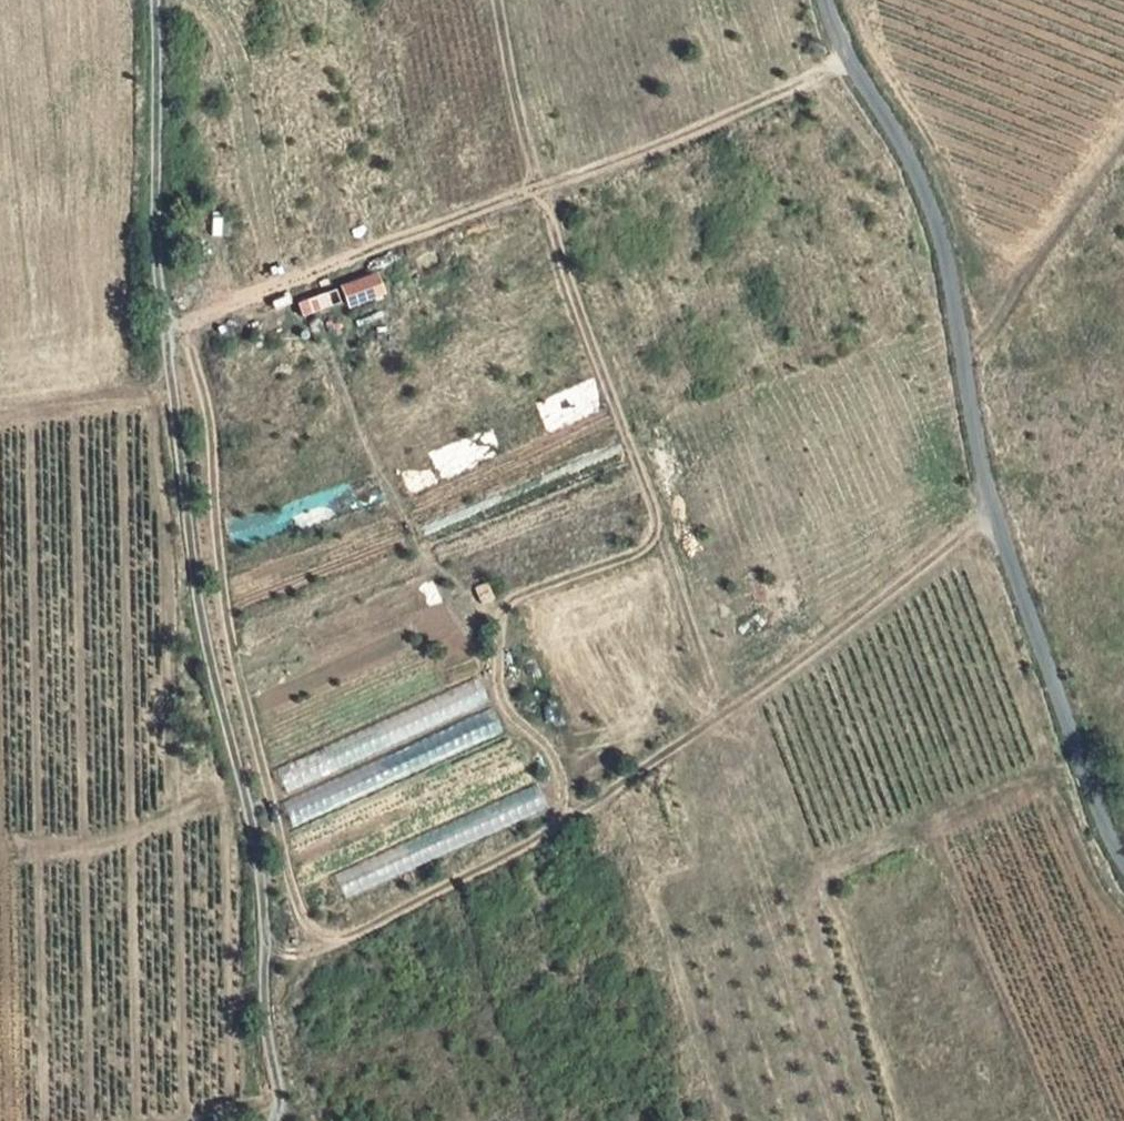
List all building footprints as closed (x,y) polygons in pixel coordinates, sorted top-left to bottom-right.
[(376,274),(341,287),(349,307),(383,294),(376,274)]
